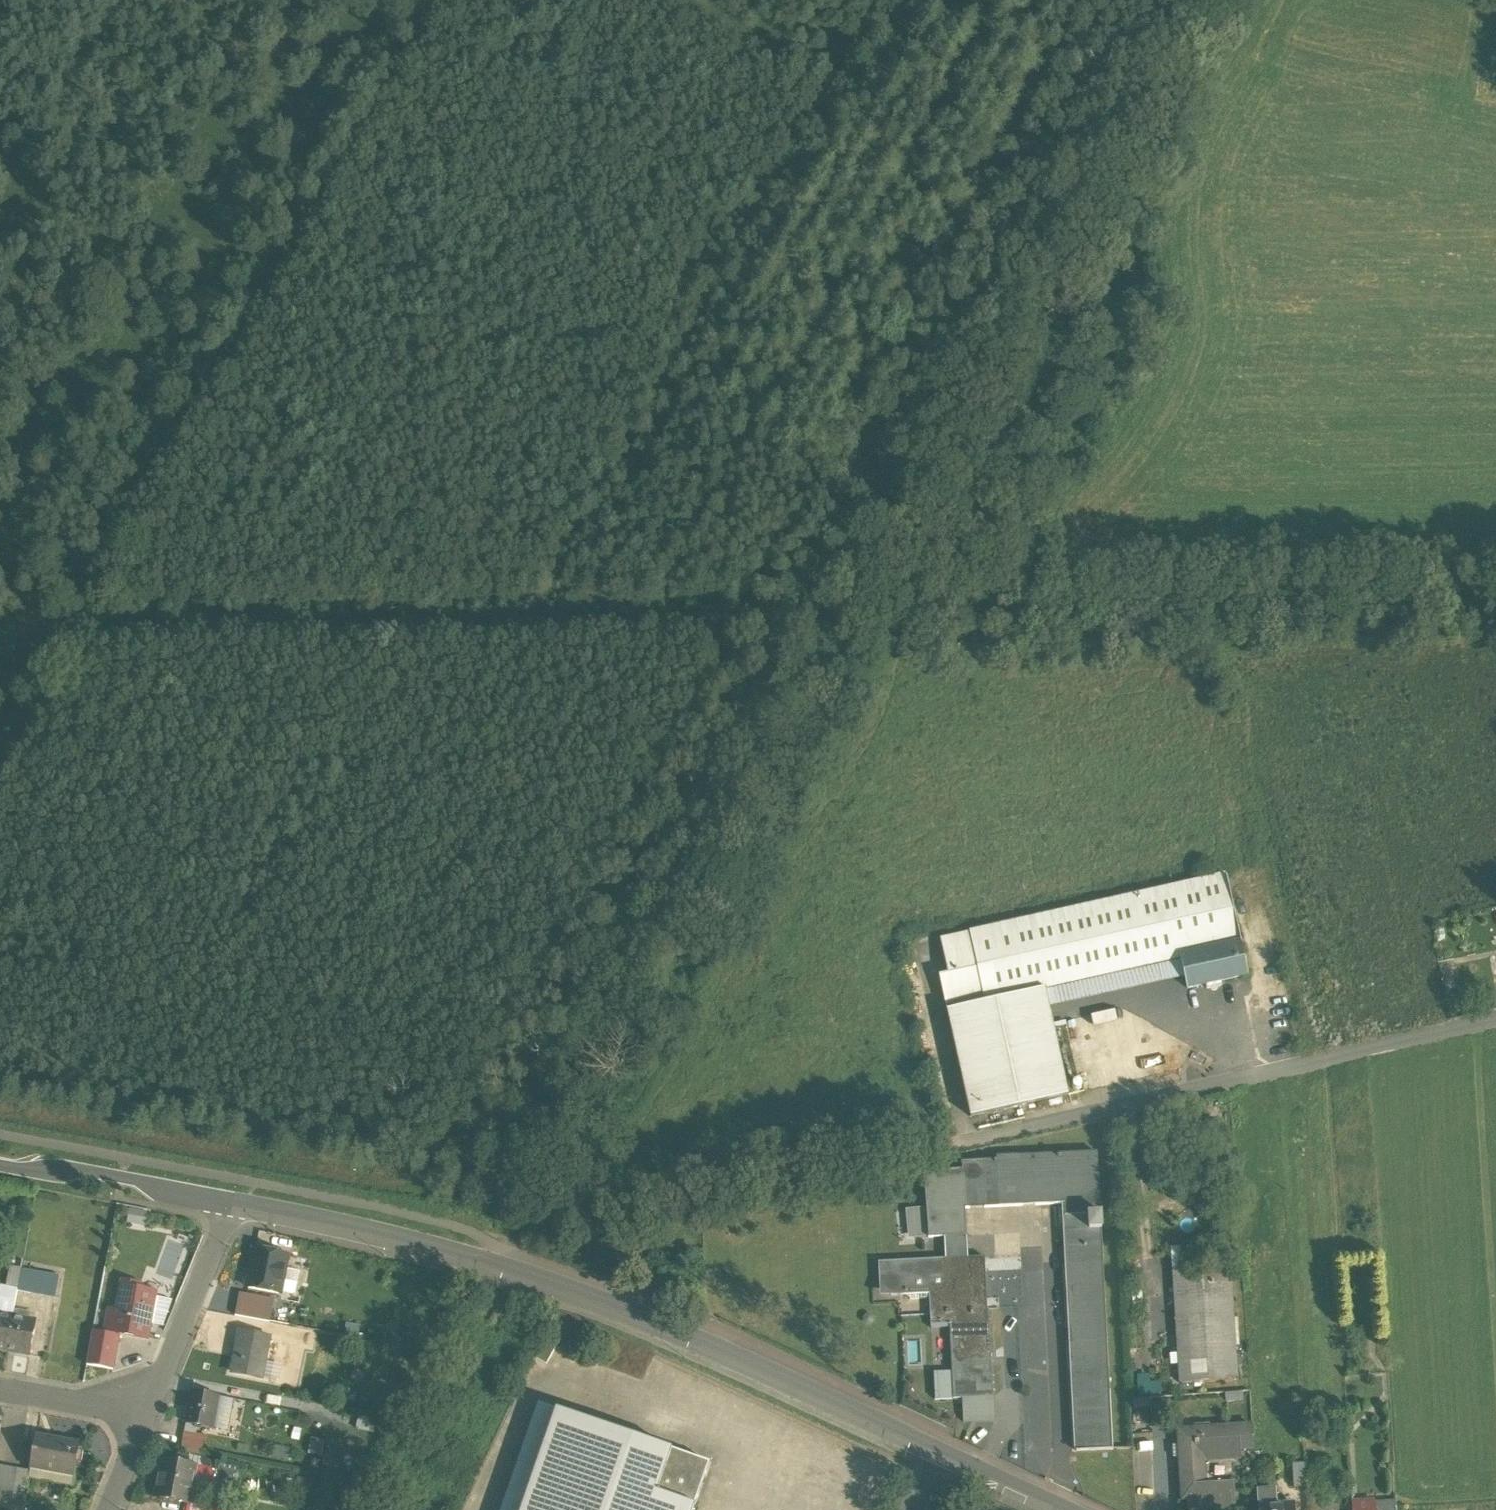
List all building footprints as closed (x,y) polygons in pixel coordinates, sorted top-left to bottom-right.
[(1224,876),(942,940),(957,1008),(1044,988),(1180,958),(1187,988),(1247,975),(1224,876)] [(957,1008),(946,1010),(969,1117),(1069,1095),(1044,988),(957,1008)] [(1096,1153),(995,1158),(995,1161),(983,1161),(985,1208),(1063,1203),(1074,1393),(1073,1393),(1076,1450),(1114,1448),(1111,1391),(1109,1391),(1096,1153)] [(966,1209),(985,1208),(983,1161),(963,1162),(964,1170),(925,1172),(928,1237),(943,1237),(967,1235),(966,1209)] [(967,1235),(943,1237),(944,1259),(967,1257),(967,1235)] [(256,1251),(250,1288),(283,1294),(289,1256),(256,1251)] [(967,1257),(944,1259),(945,1285),(985,1282),(984,1256),(967,1257)] [(23,1260),(11,1258),(10,1267),(21,1269),(23,1260)] [(944,1259),(878,1263),(880,1296),(902,1295),(910,1300),(930,1299),(929,1285),(945,1285),(944,1259)] [(21,1269),(10,1267),(6,1289),(17,1291),(21,1269)] [(1229,1268),(1172,1271),(1180,1384),(1237,1380),(1229,1268)] [(58,1276),(21,1269),(17,1291),(54,1298),(58,1276)] [(143,1284),(122,1280),(116,1312),(108,1310),(104,1333),(103,1334),(119,1337),(119,1333),(149,1338),(151,1324),(156,1297),(157,1293),(141,1290),(143,1284)] [(945,1285),(929,1285),(930,1299),(931,1314),(948,1313),(949,1324),(953,1399),(994,1397),(989,1309),(986,1309),(985,1282),(945,1285)] [(275,1300),(240,1293),(235,1315),(271,1322),(275,1300)] [(489,1302),(475,1295),(470,1303),(484,1311),(489,1302)] [(172,1300),(156,1297),(151,1324),(163,1326),(172,1300)] [(0,1299),(0,1306),(3,1307),(1,1315),(12,1317),(15,1301),(0,1299)] [(948,1313),(931,1314),(931,1325),(949,1324),(948,1313)] [(0,1315),(0,1351),(6,1352),(12,1317),(1,1315),(0,1315)] [(30,1357),(36,1322),(12,1317),(6,1352),(14,1353),(14,1354),(30,1357)] [(119,1337),(103,1334),(104,1333),(93,1331),(87,1365),(113,1369),(119,1337)] [(269,1339),(240,1333),(232,1372),(262,1378),(269,1339)] [(317,1352),(294,1347),(290,1363),(314,1368),(317,1352)] [(1148,1375),(1138,1376),(1138,1396),(1161,1395),(1160,1382),(1149,1383),(1148,1375)] [(218,1396),(192,1392),(189,1407),(190,1408),(187,1424),(212,1429),(218,1396)] [(1244,1402),(1244,1392),(1225,1393),(1225,1402),(1244,1402)] [(1162,1401),(1151,1402),(1152,1424),(1164,1423),(1162,1401)] [(502,1509),(523,1509),(557,1410),(538,1404),(502,1509)] [(557,1410),(523,1509),(693,1509),(695,1505),(656,1492),(671,1449),(557,1410)] [(382,1421),(360,1416),(357,1429),(379,1433),(382,1421)] [(1251,1426),(1179,1431),(1184,1499),(1188,1499),(1206,1498),(1205,1483),(1204,1460),(1241,1458),(1241,1449),(1252,1448),(1251,1426)] [(205,1436),(184,1432),(181,1452),(201,1456),(205,1436)] [(46,1438),(36,1436),(30,1468),(74,1476),(80,1445),(46,1439),(46,1438)] [(312,1438),(309,1451),(322,1454),(324,1440),(312,1438)] [(710,1462),(671,1449),(656,1492),(695,1505),(710,1462)] [(196,1466),(163,1460),(155,1498),(189,1504),(193,1485),(196,1466)] [(1303,1464),(1291,1465),(1293,1489),(1305,1488),(1303,1464)] [(0,1466),(0,1490),(13,1493),(18,1469),(0,1466)] [(256,1466),(255,1475),(275,1476),(276,1466),(256,1466)] [(30,1472),(18,1469),(13,1493),(26,1495),(30,1472)] [(1205,1483),(1206,1498),(1188,1499),(1189,1509),(1236,1509),(1234,1481),(1205,1483)] [(205,1488),(193,1485),(189,1503),(202,1506),(205,1488)]
